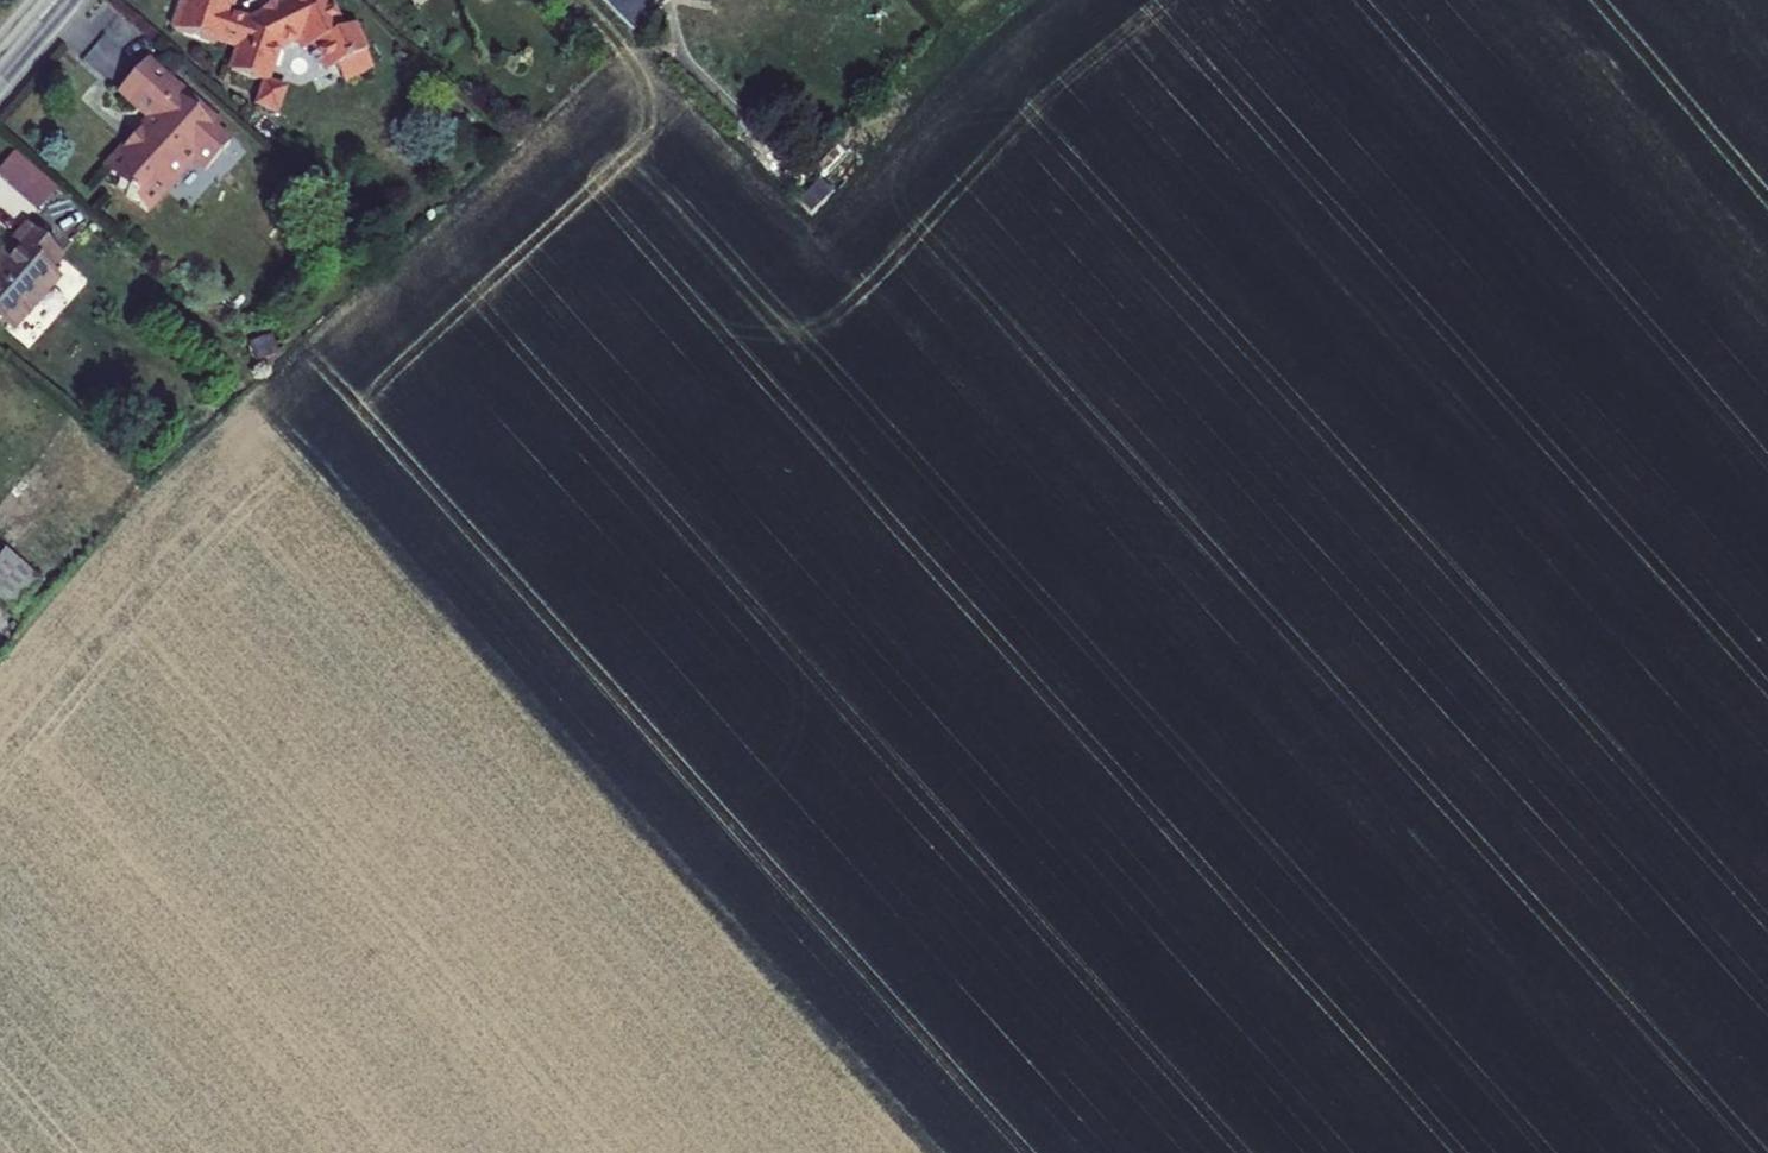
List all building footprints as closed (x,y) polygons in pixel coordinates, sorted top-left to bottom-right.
[(260,92),(262,88),(272,57),(293,45),(295,52),(305,57),(311,54),(324,78),(334,73),(341,89),(371,73),(349,30),(340,34),(322,0),(301,0),(299,1),(299,0),(287,0),(258,16),(261,20),(242,31),(223,23),(229,5),(213,0),(187,0),(183,13),(177,12),(168,37),(214,52),(215,48),(235,54),(226,79),(260,92)] [(609,3),(631,25),(655,2),(653,0),(612,0),(609,3)] [(143,62),(114,93),(144,122),(136,141),(126,153),(121,150),(102,172),(116,185),(113,189),(121,197),(120,199),(128,206),(130,204),(142,216),(190,164),(202,173),(225,147),(201,124),(208,116),(175,87),(173,89),(143,62)] [(262,88),(260,92),(253,112),(274,120),(282,96),(262,88)] [(16,150),(0,168),(0,180),(37,213),(58,189),(16,150)] [(58,279),(49,272),(61,258),(27,227),(15,239),(20,244),(9,257),(0,266),(0,324),(10,334),(58,279)] [(20,244),(15,239),(4,251),(9,257),(20,244)] [(13,612),(41,582),(4,551),(0,555),(0,601),(13,612)]
